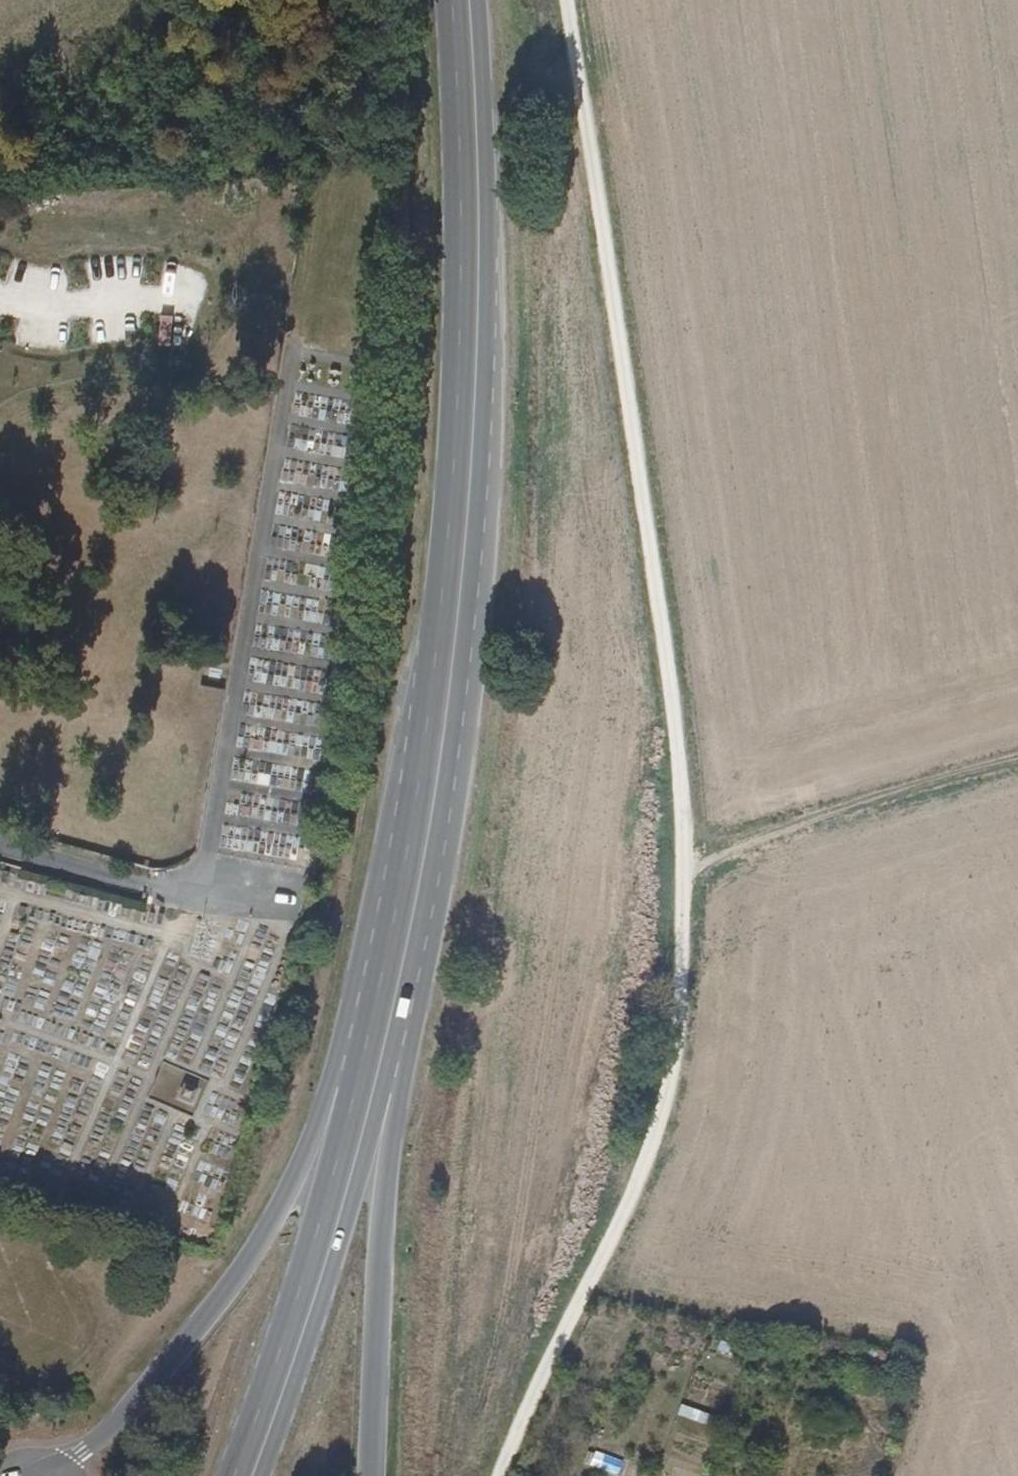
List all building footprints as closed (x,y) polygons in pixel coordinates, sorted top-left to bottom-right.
[(179,1098),(191,1104),(197,1092),(185,1086),(179,1098)]
